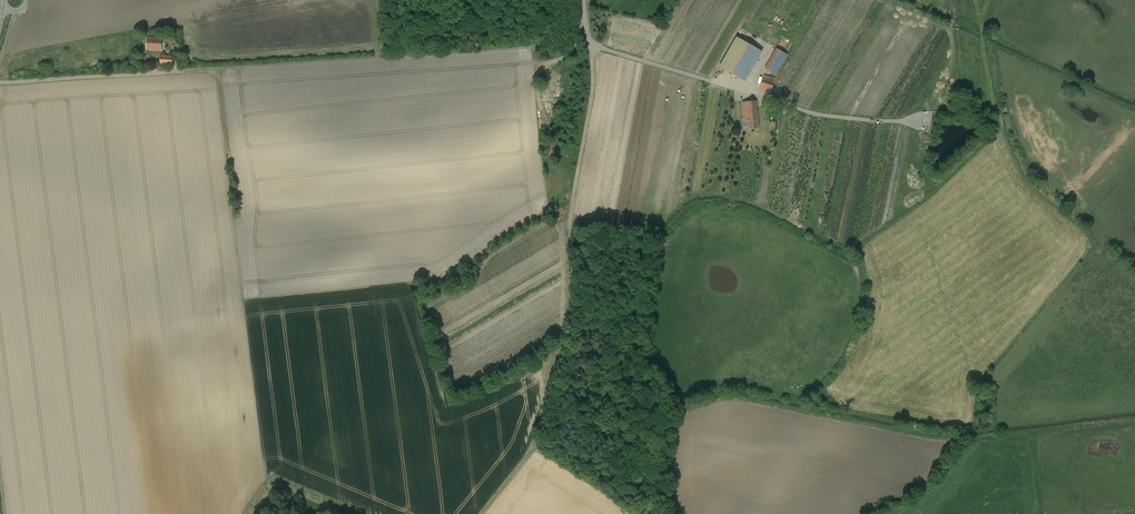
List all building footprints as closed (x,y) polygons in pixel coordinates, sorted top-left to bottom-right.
[(162,38),(148,37),(147,49),(161,50),(162,38)] [(745,81),(762,52),(736,38),(720,67),(745,81)] [(780,51),(776,49),(765,68),(775,74),(786,55),(780,51)] [(173,57),(161,56),(160,63),(172,64),(173,57)] [(774,78),(764,76),(760,89),(770,92),(774,78)] [(756,101),(742,102),(744,118),(747,118),(748,129),(759,128),(756,101)]
